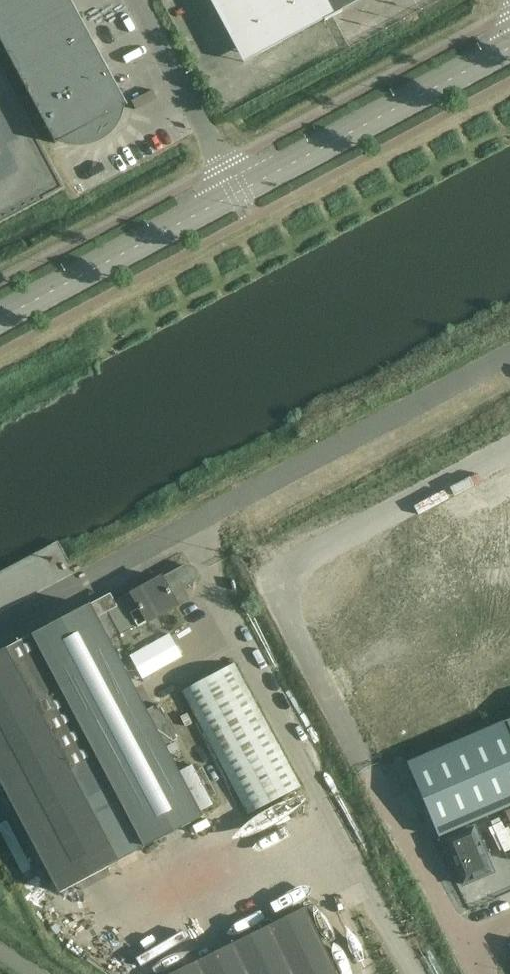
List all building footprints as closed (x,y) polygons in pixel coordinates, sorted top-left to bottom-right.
[(16,73),(88,34),(70,0),(66,0),(0,36),(0,43),(16,73)] [(66,0),(0,0),(0,36),(66,0)] [(233,45),(241,53),(251,56),(261,54),(323,20),(324,22),(342,12),(341,11),(361,0),(209,0),(233,45)] [(16,73),(35,108),(107,69),(88,34),(16,73)] [(107,69),(35,108),(54,144),(57,142),(61,144),(66,145),(70,146),(74,147),(79,147),(83,147),(87,146),(92,145),(96,143),(100,142),(103,139),(107,137),(110,134),(113,130),(116,127),(118,123),(120,119),(121,115),(123,111),(123,106),(126,105),(126,106),(127,105),(107,69)] [(193,568),(186,566),(162,580),(161,577),(114,603),(126,626),(128,625),(135,621),(138,627),(189,601),(183,589),(196,582),(197,574),(193,568)] [(128,625),(126,626),(114,603),(110,595),(89,606),(89,605),(0,652),(0,782),(59,894),(199,818),(191,799),(197,795),(178,760),(172,764),(163,746),(175,739),(157,705),(144,712),(106,640),(118,634),(121,641),(133,635),(128,625)] [(132,657),(143,678),(182,657),(170,636),(132,657)] [(182,692),(248,814),(300,786),(235,664),(182,692)] [(438,837),(486,817),(509,807),(509,741),(503,723),(407,764),(438,837)] [(297,829),(308,822),(292,795),(281,802),(297,829)] [(473,827),(443,840),(462,885),(493,872),(492,870),(473,827)] [(304,908),(172,973),(338,973),(304,908)]
